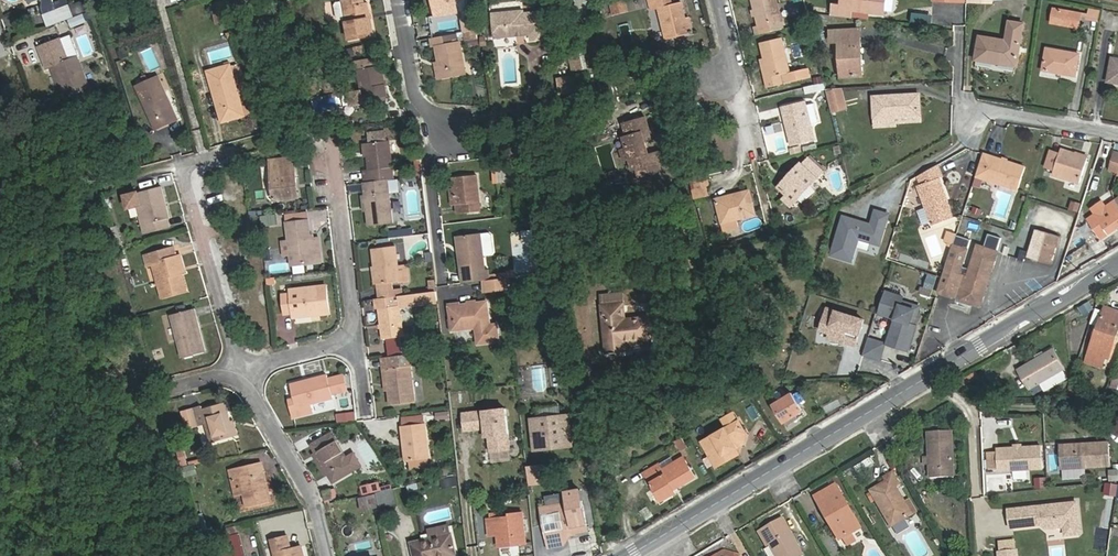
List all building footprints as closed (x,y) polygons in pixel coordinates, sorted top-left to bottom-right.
[(48,2),(47,8),(49,15),(62,11),(58,0),(47,0),(48,2)] [(367,0),(352,0),(346,1),(346,2),(340,4),(337,7),(340,20),(343,22),(349,21),(353,41),(376,37),(371,4),(368,5),(367,0)] [(439,14),(460,11),(458,0),(437,0),(439,14)] [(609,1),(612,15),(629,12),(627,0),(615,0),(609,1)] [(668,2),(668,0),(647,0),(650,11),(658,9),(666,40),(688,35),(684,19),(680,3),(669,6),(665,7),(665,3),(668,2)] [(759,28),(761,28),(763,35),(772,33),(770,25),(778,23),(781,23),(776,0),(752,0),(759,28)] [(852,12),(852,9),(865,11),(885,13),(886,0),(842,0),(842,7),(833,6),(832,17),(851,20),(852,12)] [(888,9),(896,9),(897,0),(889,0),(888,9)] [(49,15),(53,27),(76,19),(76,17),(89,12),(86,2),(62,11),(49,15)] [(1085,19),(1099,21),(1101,8),(1087,7),(1085,19)] [(1081,15),(1055,10),(1053,24),(1079,28),(1081,15)] [(913,11),(912,21),(932,25),(933,15),(913,11)] [(948,27),(955,19),(949,14),(942,22),(948,27)] [(527,16),(498,19),(500,43),(522,40),(522,38),(528,37),(528,39),(536,38),(536,44),(557,42),(554,16),(528,19),(527,16)] [(689,19),(684,19),(688,35),(692,34),(689,19)] [(780,31),(778,23),(770,25),(772,33),(780,31)] [(1017,68),(1025,26),(1010,23),(1006,43),(981,38),(977,61),(1017,68)] [(479,38),(478,28),(468,30),(469,39),(479,38)] [(842,78),(863,78),(861,30),(831,32),(832,43),(840,43),(842,78)] [(441,44),(444,61),(446,76),(469,72),(464,40),(458,41),(457,32),(434,35),(436,45),(441,44)] [(761,44),(764,59),(769,78),(765,79),(767,88),(782,84),(808,78),(807,68),(789,73),(781,39),(761,44)] [(61,41),(40,48),(47,70),(54,67),(55,69),(60,84),(64,97),(87,90),(76,59),(68,62),(61,41)] [(354,47),(356,54),(365,53),(364,45),(354,47)] [(230,49),(219,50),(219,59),(230,59),(230,49)] [(1079,56),(1048,51),(1045,71),(1076,77),(1079,56)] [(582,52),(569,55),(572,71),(585,69),(582,52)] [(352,92),(355,104),(381,100),(380,96),(389,94),(384,64),(382,65),(381,56),(356,61),(358,69),(362,68),(365,89),(352,92)] [(769,78),(764,59),(760,60),(765,79),(769,78)] [(1113,60),(1109,83),(1117,85),(1117,61),(1113,60)] [(221,92),(218,94),(226,121),(247,115),(231,66),(210,73),(213,86),(215,85),(219,84),(221,92)] [(55,69),(51,70),(56,86),(60,84),(55,69)] [(577,74),(557,76),(559,95),(579,92),(577,74)] [(148,99),(161,126),(179,118),(158,75),(136,86),(144,101),(148,99)] [(832,113),(849,109),(843,86),(826,90),(832,113)] [(897,126),(897,124),(897,117),(921,116),(920,96),(874,99),(876,128),(897,126)] [(339,108),(338,97),(314,99),(316,110),(339,108)] [(156,128),(161,126),(148,99),(144,101),(156,128)] [(804,102),(781,108),(790,145),(813,140),(810,127),(804,102)] [(814,103),(805,105),(810,127),(818,125),(814,103)] [(645,112),(625,117),(629,130),(625,131),(628,141),(621,143),(625,156),(631,154),(634,165),(638,164),(642,177),(662,171),(658,159),(662,157),(659,146),(648,149),(645,138),(656,135),(653,123),(649,124),(645,112)] [(897,117),(897,124),(922,123),(921,116),(897,117)] [(373,143),(370,143),(372,171),(369,171),(367,171),(369,183),(390,181),(395,180),(392,141),(389,141),(388,132),(372,133),(373,143)] [(1061,152),(1054,177),(1081,184),(1088,159),(1061,152)] [(1060,156),(1052,154),(1047,169),(1056,171),(1060,156)] [(1026,168),(983,155),(976,178),(1019,191),(1026,168)] [(295,182),(299,181),(296,158),(272,161),(278,200),(297,197),(295,182)] [(802,164),(795,171),(797,173),(791,179),(789,177),(779,186),(788,194),(784,198),(791,205),(823,172),(810,159),(804,165),(802,164)] [(417,173),(424,172),(423,164),(423,161),(415,162),(417,173)] [(944,179),(940,166),(920,178),(923,187),(941,180),(944,179)] [(516,168),(498,170),(499,183),(517,181),(516,168)] [(466,202),(467,210),(478,208),(475,172),(452,175),(454,186),(455,201),(456,203),(466,202)] [(706,175),(693,178),(696,188),(709,185),(706,175)] [(934,227),(951,221),(945,204),(948,202),(941,180),(920,188),(933,225),(934,227)] [(369,183),(365,183),(371,225),(394,222),(390,181),(369,183)] [(151,226),(147,227),(149,235),(173,229),(171,220),(173,218),(165,188),(129,197),(132,210),(142,207),(146,207),(151,226)] [(729,199),(715,202),(720,223),(753,214),(746,190),(728,196),(729,199)] [(1098,236),(1106,230),(1109,235),(1117,229),(1117,204),(1116,201),(1106,208),(1102,202),(1092,209),(1097,217),(1089,222),(1098,236)] [(457,211),(467,210),(466,202),(456,203),(457,211)] [(945,204),(951,221),(955,220),(948,202),(945,204)] [(142,207),(147,227),(151,226),(146,207),(142,207)] [(308,209),(287,211),(288,223),(310,221),(308,209)] [(327,209),(309,212),(312,229),(330,225),(327,209)] [(928,210),(919,213),(924,228),(933,225),(928,210)] [(261,215),(262,225),(278,224),(277,213),(261,215)] [(888,225),(890,219),(875,215),(870,229),(878,231),(880,223),(888,225)] [(291,241),(284,242),(286,256),(293,255),(307,253),(308,264),(324,262),(321,238),(312,239),(310,221),(288,223),(291,241)] [(856,225),(842,221),(833,253),(844,257),(841,264),(852,268),(859,245),(860,242),(869,245),(871,248),(878,250),(881,249),(888,225),(880,223),(878,231),(870,229),(860,226),(859,229),(855,227),(856,225)] [(988,224),(986,232),(999,236),(1001,228),(988,224)] [(388,230),(389,238),(413,236),(413,228),(388,230)] [(533,229),(509,232),(514,275),(538,273),(533,229)] [(1059,238),(1038,231),(1029,258),(1050,265),(1059,238)] [(483,232),(464,234),(466,254),(462,254),(463,272),(468,272),(469,281),(486,279),(490,279),(483,232)] [(956,234),(947,232),(945,243),(954,245),(956,234)] [(972,240),(957,236),(954,245),(938,293),(958,299),(972,304),(981,307),(998,252),(1002,239),(990,234),(985,248),(979,246),(971,270),(963,268),(972,240)] [(400,266),(397,247),(375,249),(379,282),(401,280),(401,283),(410,282),(408,265),(400,266)] [(180,258),(177,248),(149,256),(152,266),(157,265),(167,297),(189,291),(185,274),(180,258)] [(1028,254),(1021,252),(1019,260),(1025,262),(1028,254)] [(307,253),(293,255),(295,266),(308,264),(307,253)] [(833,253),(831,261),(841,264),(844,257),(833,253)] [(186,256),(180,258),(185,274),(190,273),(186,256)] [(938,277),(933,275),(927,294),(933,295),(938,277)] [(508,288),(507,276),(490,279),(486,279),(487,291),(508,288)] [(392,283),(378,285),(380,300),(394,298),(393,292),(392,283)] [(330,314),(328,288),(294,291),(294,296),(286,297),(287,315),(297,314),(298,318),(330,314)] [(905,297),(885,291),(878,314),(898,320),(890,345),(910,351),(917,325),(912,324),(917,310),(902,305),(905,297)] [(439,302),(438,293),(426,294),(427,304),(439,302)] [(661,334),(659,319),(652,319),(651,317),(632,319),(633,322),(626,323),(623,293),(602,295),(608,353),(629,351),(629,348),(654,346),(653,335),(661,334)] [(406,337),(402,307),(419,305),(417,295),(402,297),(394,298),(380,300),(385,340),(406,337)] [(1078,306),(1082,315),(1094,310),(1090,301),(1078,306)] [(479,346),(501,344),(498,326),(492,327),(489,303),(451,307),(454,332),(477,330),(479,346)] [(1090,351),(1109,358),(1117,330),(1117,311),(1105,306),(1090,351)] [(208,351),(197,310),(173,316),(184,358),(208,351)] [(866,323),(829,310),(822,332),(831,335),(829,340),(840,344),(845,346),(845,344),(857,348),(866,323)] [(887,346),(870,341),(865,358),(882,363),(887,346)] [(1020,369),(1031,387),(1064,369),(1052,351),(1020,369)] [(419,367),(418,355),(387,358),(392,405),(414,403),(411,368),(419,367)] [(561,369),(563,386),(571,385),(569,368),(561,369)] [(335,399),(350,396),(345,372),(330,376),(335,399)] [(320,379),(294,386),(299,406),(294,407),(296,418),(316,413),(313,404),(326,401),(320,379)] [(808,416),(793,394),(774,405),(786,423),(796,417),(799,421),(808,416)] [(205,410),(196,412),(200,429),(209,427),(214,446),(237,439),(233,424),(228,407),(206,413),(205,410)] [(436,409),(436,419),(450,420),(450,410),(436,409)] [(339,423),(356,420),(355,410),(337,413),(339,423)] [(188,432),(200,429),(196,412),(183,415),(188,432)] [(575,447),(571,416),(533,420),(536,452),(575,447)] [(425,417),(403,419),(404,428),(426,426),(425,417)] [(733,449),(737,447),(741,444),(744,433),(738,421),(703,443),(717,466),(736,455),(733,449)] [(236,423),(233,424),(237,439),(241,438),(236,423)] [(404,428),(402,428),(406,463),(411,462),(430,460),(432,460),(428,425),(426,426),(404,428)] [(927,433),(930,480),(954,478),(951,432),(927,433)] [(347,460),(333,436),(315,446),(319,454),(331,476),(334,474),(339,481),(354,473),(347,460)] [(682,436),(668,445),(673,454),(687,445),(682,436)] [(522,448),(521,440),(514,440),(514,448),(522,448)] [(1108,442),(1060,445),(1061,469),(1064,469),(1085,468),(1109,466),(1108,442)] [(1040,445),(997,448),(997,452),(998,467),(998,471),(1041,468),(1040,445)] [(997,452),(987,452),(988,467),(998,467),(997,452)] [(327,478),(331,476),(319,454),(316,456),(327,478)] [(353,457),(347,460),(354,473),(360,469),(353,457)] [(698,478),(687,458),(664,471),(661,465),(644,475),(663,506),(680,496),(677,491),(698,478)] [(855,467),(859,474),(872,465),(868,459),(855,467)] [(411,462),(412,471),(431,469),(430,460),(411,462)] [(494,483),(491,460),(479,461),(482,484),(494,483)] [(528,485),(551,484),(550,463),(527,465),(528,485)] [(272,504),(262,464),(233,471),(236,482),(244,480),(251,509),(272,504)] [(1085,468),(1064,469),(1064,481),(1086,480),(1085,468)] [(871,492),(891,526),(912,515),(897,489),(900,486),(893,473),(884,478),(887,483),(871,492)] [(440,477),(441,488),(458,486),(457,475),(440,477)] [(1047,479),(1037,479),(1037,487),(1047,487),(1047,479)] [(1116,494),(1117,486),(1117,483),(1108,481),(1105,491),(1116,494)] [(378,487),(365,490),(366,496),(379,492),(378,487)] [(333,491),(323,494),(325,503),(336,501),(333,491)] [(374,495),(379,512),(395,509),(391,491),(374,495)] [(833,521),(843,538),(852,533),(861,528),(841,494),(821,506),(831,523),(833,521)] [(357,500),(360,513),(376,509),(373,496),(357,500)] [(592,532),(586,500),(542,507),(548,541),(592,532)] [(1053,504),(1009,509),(1011,526),(1041,523),(1046,527),(1065,525),(1066,534),(1067,533),(1080,532),(1076,501),(1064,503),(1064,505),(1057,506),(1053,504)] [(517,540),(517,546),(529,545),(525,515),(488,519),(491,535),(498,534),(499,542),(517,540)] [(776,555),(803,555),(782,519),(759,532),(766,545),(769,543),(776,555)] [(833,521),(831,523),(840,539),(843,538),(833,521)] [(268,531),(266,523),(259,525),(261,533),(268,531)] [(432,538),(449,535),(448,527),(430,530),(432,538)] [(857,541),(852,533),(843,538),(848,547),(857,541)] [(449,535),(432,538),(412,542),(415,555),(457,555),(453,535),(449,535)] [(241,536),(223,539),(227,555),(246,555),(241,536)] [(293,536),(272,541),(277,555),(307,555),(305,548),(296,549),(293,536)] [(499,549),(517,546),(517,540),(499,542),(499,549)] [(1017,551),(1017,543),(1000,544),(1001,552),(1017,551)]
